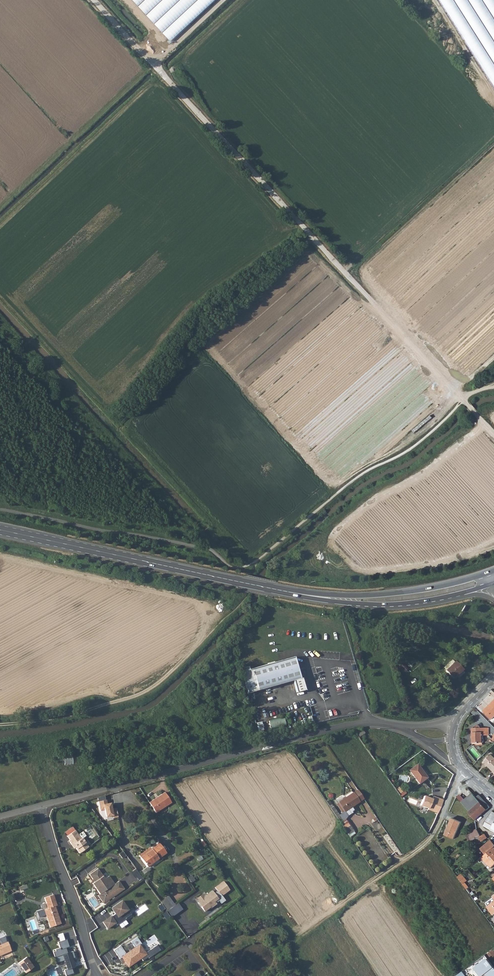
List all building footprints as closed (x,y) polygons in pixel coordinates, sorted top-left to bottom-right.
[(170,41),(214,0),(132,0),(170,41)] [(493,84),(493,0),(440,0),(493,84)] [(305,675),(304,675),(297,654),(250,668),(250,665),(242,667),(250,692),(296,677),(300,689),(309,687),(305,675)] [(465,670),(466,669),(459,661),(448,671),(455,679),(459,675),(462,678),(467,673),(465,670)] [(483,710),(491,719),(493,716),(493,700),(483,710)] [(284,716),(270,721),(273,729),(287,724),(284,716)] [(476,726),(475,728),(472,728),(472,743),(482,743),(482,735),(487,735),(487,728),(480,728),(480,726),(478,725),(476,726)] [(362,729),(356,733),(358,737),(365,733),(362,729)] [(65,755),(66,765),(74,765),(74,754),(65,755)] [(493,773),(493,758),(490,754),(483,762),(493,773)] [(417,765),(409,772),(420,784),(427,778),(417,765)] [(354,793),(360,802),(365,799),(358,790),(354,793)] [(166,791),(150,801),(156,811),(172,801),(166,791)] [(345,813),(352,808),(360,802),(354,793),(339,804),(345,813)] [(470,802),(476,797),(473,793),(462,802),(463,804),(468,800),(470,802)] [(491,808),(480,795),(476,797),(470,802),(468,800),(463,804),(470,812),(469,813),(475,821),(491,808)] [(429,799),(424,797),(421,806),(429,809),(429,810),(433,812),(438,798),(434,797),(433,799),(429,798),(429,799)] [(355,812),(352,808),(345,813),(348,817),(355,812)] [(454,839),(462,822),(453,818),(445,835),(454,839)] [(488,818),(484,826),(493,832),(493,821),(488,818)] [(346,820),(341,823),(349,836),(355,832),(346,820)] [(65,832),(67,836),(75,831),(73,827),(65,832)] [(471,842),(475,840),(479,837),(481,837),(476,829),(465,837),(469,843),(471,842)] [(78,836),(75,831),(67,836),(70,840),(69,841),(71,845),(73,844),(75,848),(79,854),(88,848),(82,839),(85,837),(83,833),(78,836)] [(485,854),(493,848),(493,843),(492,840),(481,849),(485,854)] [(152,849),(152,850),(141,859),(148,867),(167,854),(159,844),(152,849)] [(141,859),(152,850),(152,849),(151,848),(140,856),(141,859)] [(489,865),(491,868),(493,866),(493,848),(485,854),(486,855),(483,857),(489,865)] [(480,858),(485,854),(481,849),(476,853),(480,858)] [(132,872),(136,878),(141,875),(137,869),(132,872)] [(92,885),(100,895),(102,894),(108,902),(124,890),(119,882),(114,885),(109,877),(105,880),(98,870),(89,876),(93,881),(94,881),(95,883),(94,883),(92,885)] [(462,874),(458,877),(463,884),(467,881),(462,874)] [(212,892),(204,898),(205,899),(200,903),(203,907),(202,908),(205,912),(210,908),(211,909),(217,905),(215,903),(218,900),(221,905),(225,902),(222,897),(230,891),(223,883),(221,885),(220,887),(218,887),(215,889),(217,892),(214,894),(212,892)] [(103,905),(108,902),(102,894),(100,895),(98,897),(103,905)] [(45,911),(51,929),(61,925),(55,907),(57,907),(54,896),(45,899),(49,909),(45,911)] [(166,900),(161,903),(167,911),(172,908),(166,900)] [(121,902),(111,910),(115,915),(111,918),(102,923),(107,930),(115,925),(117,927),(126,920),(125,920),(131,916),(121,902)] [(172,909),(167,912),(172,918),(177,914),(176,914),(172,909)] [(1,944),(0,944),(0,958),(13,952),(6,938),(0,940),(0,942),(1,944)] [(127,955),(121,947),(114,951),(120,960),(122,958),(124,961),(125,960),(127,962),(126,963),(129,968),(135,964),(134,963),(141,959),(147,955),(140,946),(142,945),(137,939),(131,943),(136,949),(127,955)] [(58,943),(60,949),(55,951),(56,952),(53,953),(55,959),(63,956),(68,970),(64,971),(66,975),(70,975),(74,975),(72,969),(75,968),(72,960),(75,959),(73,952),(68,954),(66,949),(69,948),(67,941),(58,943)] [(28,957),(19,963),(27,974),(35,968),(28,957)]
